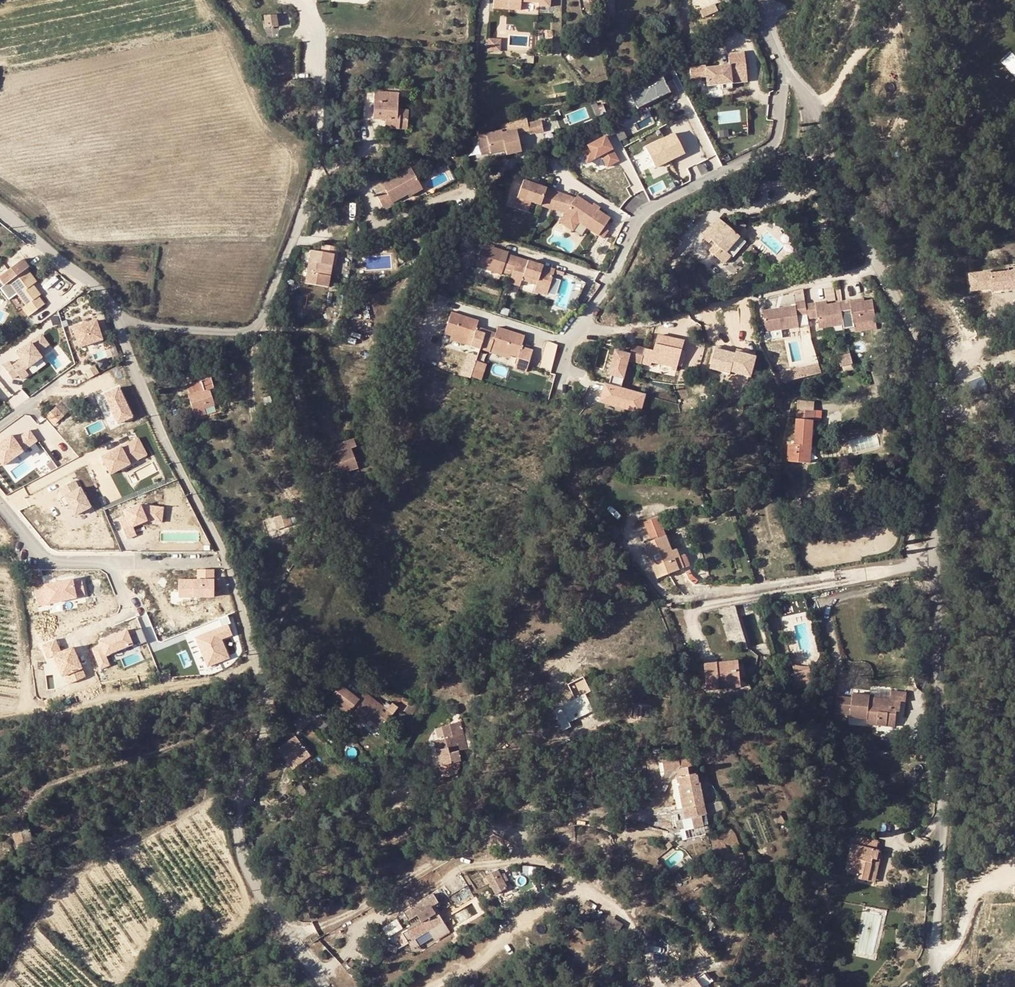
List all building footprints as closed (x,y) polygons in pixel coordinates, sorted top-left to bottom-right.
[(498,2),(493,2),(492,11),(507,12),(519,13),(520,5),(537,6),(537,9),(549,10),(549,0),(498,0),(498,2)] [(715,6),(700,13),(704,20),(719,14),(715,6)] [(265,18),(266,28),(277,28),(276,16),(265,18)] [(499,43),(488,42),(487,53),(498,54),(499,43)] [(729,57),(730,68),(746,66),(745,55),(729,57)] [(748,85),(746,66),(730,68),(730,71),(718,72),(718,69),(705,70),(705,68),(691,69),(692,84),(702,83),(702,79),(707,79),(708,88),(722,87),(722,92),(732,91),(732,86),(748,85)] [(662,77),(630,93),(637,109),(670,93),(662,77)] [(400,118),(396,118),(397,109),(398,93),(374,91),(372,117),(384,118),(383,126),(404,128),(405,119),(400,118)] [(530,123),(532,133),(544,131),(543,122),(530,123)] [(509,156),(524,151),(518,130),(510,132),(504,134),(503,130),(479,135),(483,155),(508,151),(509,156)] [(674,133),(645,148),(655,167),(684,153),(674,133)] [(605,136),(580,150),(587,163),(601,155),(607,167),(618,161),(605,136)] [(382,152),(374,154),(377,163),(384,161),(382,152)] [(407,166),(379,183),(384,191),(376,196),(385,210),(394,205),(392,202),(405,194),(404,192),(418,184),(407,166)] [(522,180),(516,197),(529,202),(551,210),(551,209),(563,213),(576,223),(600,239),(606,231),(601,228),(607,219),(575,196),(573,199),(522,180)] [(404,192),(405,194),(407,198),(421,189),(418,184),(404,192)] [(516,197),(512,207),(525,211),(529,202),(516,197)] [(576,223),(563,213),(557,222),(570,231),(576,223)] [(729,258),(725,255),(740,237),(719,219),(702,238),(714,247),(709,253),(724,264),(729,258)] [(653,247),(659,253),(673,235),(668,231),(653,247)] [(725,255),(729,258),(744,240),(740,237),(725,255)] [(383,239),(372,247),(377,253),(387,246),(383,239)] [(506,252),(480,243),(473,265),(499,273),(500,271),(510,274),(515,257),(505,254),(506,252)] [(331,266),(333,254),(338,255),(339,248),(323,245),(321,253),(312,251),(306,285),(327,288),(331,266)] [(40,295),(42,294),(35,283),(33,279),(36,276),(29,266),(31,265),(25,257),(2,274),(8,284),(13,281),(29,303),(25,306),(31,313),(46,303),(40,295)] [(552,269),(515,257),(510,274),(507,282),(518,285),(520,279),(534,283),(532,290),(544,294),(552,269)] [(970,292),(1014,289),(1014,269),(969,272),(970,292)] [(829,290),(819,291),(821,307),(831,305),(829,290)] [(811,304),(801,306),(801,310),(768,314),(771,334),(804,330),(803,319),(813,317),(811,308),(811,304)] [(846,306),(846,307),(847,315),(857,314),(859,327),(881,324),(878,305),(856,308),(855,304),(846,306)] [(821,307),(811,308),(813,317),(813,322),(823,320),(825,332),(849,328),(847,315),(846,307),(821,310),(821,307)] [(476,321),(449,312),(442,334),(469,342),(467,346),(477,349),(482,333),(472,330),(474,327),(476,321)] [(96,320),(73,328),(79,347),(102,339),(96,320)] [(492,336),(482,333),(477,349),(487,352),(488,349),(507,355),(515,357),(511,368),(523,372),(530,350),(518,347),(522,336),(495,327),(493,333),(492,336)] [(9,361),(3,366),(12,378),(18,374),(21,379),(28,374),(24,369),(41,357),(37,352),(48,344),(41,335),(17,353),(22,359),(12,366),(9,361)] [(645,349),(642,364),(651,366),(652,363),(673,369),(672,370),(676,371),(677,366),(679,358),(684,341),(660,335),(656,352),(645,349)] [(556,359),(557,342),(547,341),(545,358),(556,359)] [(612,376),(609,386),(621,389),(622,389),(629,361),(642,364),(645,349),(632,346),(630,355),(615,351),(610,376),(612,376)] [(753,377),(758,356),(715,346),(710,367),(753,377)] [(488,349),(487,352),(506,358),(507,355),(488,349)] [(841,354),(842,369),(854,368),(852,353),(841,354)] [(479,375),(482,364),(473,361),(469,372),(479,375)] [(819,364),(793,369),(795,377),(821,372),(819,364)] [(793,369),(781,372),(783,380),(795,377),(793,369)] [(187,395),(192,412),(204,408),(213,406),(207,389),(211,387),(207,376),(185,384),(189,395),(187,395)] [(606,385),(601,403),(607,405),(608,402),(625,407),(624,410),(641,414),(646,396),(622,389),(621,389),(609,386),(606,385)] [(118,388),(104,394),(118,423),(132,417),(118,388)] [(625,407),(608,402),(607,405),(624,410),(625,407)] [(798,402),(796,413),(814,413),(815,403),(798,402)] [(67,413),(60,404),(51,411),(59,420),(67,413)] [(206,415),(204,408),(192,412),(194,419),(206,415)] [(796,413),(796,421),(813,422),(814,421),(814,413),(796,413)] [(807,464),(808,446),(812,446),(813,422),(796,421),(795,420),(793,445),(787,444),(785,463),(807,464)] [(0,443),(0,461),(3,465),(37,441),(29,430),(15,441),(11,435),(0,443)] [(340,450),(327,455),(333,474),(348,469),(357,465),(350,446),(355,444),(352,437),(337,443),(340,450)] [(138,438),(101,457),(110,474),(147,455),(138,438)] [(18,477),(33,467),(27,459),(12,469),(18,477)] [(348,469),(333,474),(335,479),(349,473),(348,469)] [(79,489),(74,481),(59,489),(63,497),(60,498),(64,506),(69,504),(74,515),(90,507),(80,488),(79,489)] [(163,508),(140,505),(126,511),(128,516),(119,520),(127,539),(136,535),(133,526),(147,521),(161,522),(163,508)] [(278,530),(291,525),(287,514),(274,518),(278,530)] [(657,518),(643,523),(650,538),(642,542),(657,580),(679,572),(671,554),(668,546),(669,546),(657,518)] [(671,554),(679,572),(688,567),(684,557),(679,559),(676,552),(671,554)] [(214,597),(214,569),(198,569),(198,580),(179,580),(179,597),(214,597)] [(67,575),(42,582),(46,601),(82,593),(79,577),(68,579),(67,575)] [(692,575),(689,579),(695,584),(698,580),(692,575)] [(729,642),(745,638),(736,604),(720,608),(729,642)] [(134,644),(147,640),(140,622),(128,626),(134,644)] [(228,625),(196,637),(207,666),(228,658),(221,639),(232,635),(228,625)] [(132,644),(123,626),(96,637),(98,640),(89,644),(98,666),(108,661),(105,654),(132,644)] [(56,638),(40,644),(46,658),(52,656),(64,685),(86,676),(73,644),(61,649),(56,638)] [(741,688),(739,678),(737,664),(737,662),(703,665),(705,691),(741,688)] [(811,684),(812,666),(794,665),(794,683),(811,684)] [(589,692),(583,678),(568,685),(575,699),(551,710),(563,734),(571,729),(569,724),(592,713),(583,695),(589,692)] [(893,727),(894,712),(897,711),(898,702),(903,703),(905,693),(889,691),(888,699),(867,697),(865,722),(865,726),(893,727)] [(569,724),(571,729),(594,718),(598,710),(589,692),(583,695),(592,713),(569,724)] [(364,718),(381,732),(398,709),(390,703),(386,709),(365,693),(357,703),(368,713),(364,718)] [(848,721),(865,722),(867,697),(867,695),(850,694),(850,700),(835,699),(834,716),(848,716),(848,721)] [(401,703),(398,707),(409,714),(416,704),(403,701),(402,703),(401,703)] [(305,706),(300,711),(306,719),(310,724),(313,728),(320,722),(316,718),(322,713),(312,702),(307,708),(305,706)] [(352,709),(364,718),(368,713),(357,703),(352,709)] [(300,731),(310,724),(306,719),(300,711),(293,723),(300,731)] [(543,726),(550,738),(559,733),(553,721),(543,726)] [(320,722),(313,728),(318,733),(324,728),(320,722)] [(440,728),(443,739),(463,734),(460,722),(440,728)] [(446,749),(435,752),(434,752),(439,768),(460,762),(458,752),(469,749),(465,734),(463,734),(443,739),(446,749)] [(292,772),(310,759),(297,739),(278,751),(292,772)] [(443,739),(433,742),(435,752),(446,749),(443,739)] [(270,756),(278,751),(273,743),(268,753),(270,756)] [(693,773),(690,756),(661,761),(663,776),(677,774),(678,780),(676,781),(681,809),(676,809),(669,811),(671,821),(683,819),(706,815),(704,804),(698,772),(693,773)] [(668,778),(671,781),(676,809),(681,809),(676,781),(678,780),(677,774),(663,776),(661,761),(656,762),(659,779),(668,778)] [(720,801),(704,804),(706,815),(712,814),(724,812),(720,801)] [(706,815),(683,819),(685,829),(706,825),(705,823),(712,822),(712,814),(706,815)] [(31,844),(29,831),(21,833),(23,846),(31,844)] [(879,854),(882,854),(883,850),(877,849),(879,841),(855,837),(854,845),(851,845),(847,864),(849,865),(847,873),(856,875),(855,879),(868,881),(872,858),(878,858),(879,854)] [(872,858),(868,881),(877,883),(882,854),(879,854),(878,858),(872,858)] [(497,894),(507,888),(503,883),(499,876),(496,872),(487,877),(488,878),(491,884),(497,894)] [(403,947),(408,944),(414,940),(433,929),(444,922),(433,906),(438,903),(432,894),(402,911),(408,921),(416,916),(420,922),(401,933),(403,936),(398,939),(403,947)] [(614,934),(621,920),(609,915),(602,928),(614,934)] [(438,936),(449,930),(444,922),(433,929),(438,936)] [(909,950),(911,937),(903,936),(896,935),(894,947),(909,950)] [(420,948),(414,940),(408,944),(411,948),(418,949),(420,948)] [(341,964),(350,974),(355,970),(346,960),(341,964)] [(555,986),(558,986),(563,984),(558,977),(552,981),(555,986)]
